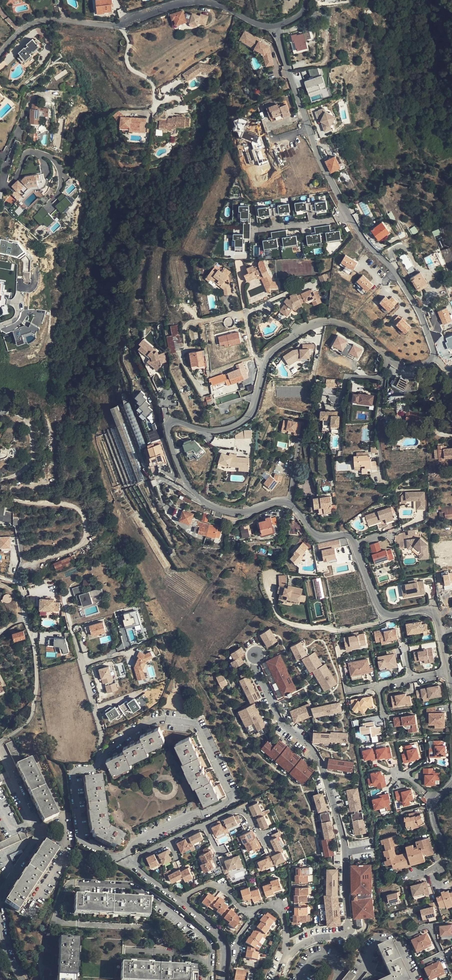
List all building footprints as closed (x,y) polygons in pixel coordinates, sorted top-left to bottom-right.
[(112,0),(96,0),(98,14),(105,13),(105,12),(112,11),(111,4),(113,3),(112,0)] [(330,20),(330,7),(322,8),(322,12),(322,20),(330,20)] [(318,9),(312,10),(307,13),(308,15),(307,16),(311,24),(318,20),(322,20),(322,12),(320,12),(319,11),(318,11),(318,9)] [(173,20),(175,19),(177,25),(186,21),(189,22),(189,23),(189,24),(190,25),(192,26),(194,27),(195,27),(197,26),(197,25),(198,23),(205,25),(208,16),(200,14),(199,17),(189,14),(189,13),(184,15),(183,11),(171,14),(173,20)] [(248,34),(245,32),(240,40),(254,49),(255,48),(244,41),(248,34)] [(305,40),(306,39),(310,39),(309,32),(297,35),(297,34),(292,35),(293,42),(292,42),(293,51),(306,48),(305,40)] [(260,41),(248,34),(244,41),(255,48),(254,49),(264,55),(263,57),(266,67),(273,65),(269,50),(268,49),(268,48),(259,42),(260,41)] [(36,45),(38,44),(35,40),(33,41),(31,39),(25,46),(26,47),(23,49),(21,51),(23,53),(20,56),(18,59),(21,62),(23,60),(25,62),(30,56),(29,55),(31,52),(32,53),(37,47),(36,45)] [(35,39),(35,40),(38,44),(36,45),(37,47),(32,53),(38,58),(40,56),(45,43),(35,39)] [(198,63),(182,75),(187,81),(201,71),(212,73),(213,66),(198,63)] [(321,75),(318,67),(310,70),(312,77),(317,76),(321,75)] [(327,86),(322,74),(305,81),(310,95),(322,91),(321,88),(327,86)] [(273,100),(265,103),(271,121),(276,119),(276,120),(290,115),(286,104),(279,107),(278,104),(274,105),(273,100)] [(39,116),(44,117),(48,117),(48,109),(39,108),(39,105),(32,105),(31,109),(30,109),(29,124),(38,124),(39,116)] [(331,126),(336,116),(326,111),(325,108),(320,110),(316,112),(318,117),(322,116),(323,119),(321,121),(322,121),(326,131),(332,129),(331,126)] [(122,111),(116,116),(121,122),(120,124),(130,125),(129,127),(139,129),(139,131),(145,131),(146,118),(126,116),(122,111)] [(165,111),(158,114),(157,121),(160,122),(168,122),(168,119),(165,111)] [(172,120),(168,119),(168,122),(160,122),(160,130),(164,131),(168,131),(168,129),(172,129),(176,129),(176,127),(181,127),(181,126),(185,126),(190,126),(190,119),(185,119),(186,117),(177,117),(177,118),(177,120),(172,120)] [(15,154),(20,141),(16,140),(12,153),(15,154)] [(331,172),(340,167),(335,156),(326,161),(331,172)] [(21,184),(20,183),(15,187),(18,190),(14,193),(18,198),(22,195),(25,192),(24,191),(29,186),(36,184),(38,184),(36,175),(29,177),(25,178),(22,181),(23,183),(21,184)] [(36,187),(36,184),(29,186),(24,191),(25,192),(26,193),(31,188),(36,187)] [(63,212),(73,202),(63,193),(59,198),(62,200),(56,206),(63,212)] [(360,202),(366,216),(372,213),(365,200),(360,202)] [(306,202),(295,203),(296,213),(311,211),(310,205),(310,203),(306,204),(306,202)] [(327,211),(326,202),(315,203),(315,205),(310,205),(311,211),(312,213),(327,211)] [(290,213),(289,204),(277,206),(278,208),(273,208),(275,216),(290,213)] [(55,219),(43,207),(34,216),(42,225),(45,222),(48,226),(55,219)] [(249,219),(249,207),(239,207),(238,213),(240,213),(240,219),(249,219)] [(269,207),(258,209),(259,218),(275,216),(273,208),(269,209),(269,207)] [(389,232),(382,222),(371,230),(379,240),(389,232)] [(330,232),(326,233),(327,241),(341,239),(340,231),(330,232)] [(316,234),(306,236),(308,244),(321,242),(320,234),(316,234)] [(244,239),(243,235),(233,235),(232,241),(235,241),(235,252),(242,252),(243,239),(244,239)] [(287,238),(282,238),(284,247),(297,245),(296,236),(287,238)] [(0,240),(0,253),(27,257),(26,264),(24,281),(29,281),(33,251),(21,249),(22,242),(0,239),(0,240)] [(272,240),(263,241),(264,250),(278,247),(277,239),(272,240)] [(449,248),(440,252),(447,271),(451,269),(451,256),(449,248)] [(430,270),(442,265),(437,252),(425,257),(430,270)] [(406,253),(400,257),(410,273),(416,269),(406,253)] [(357,264),(345,257),(341,264),(352,271),(357,264)] [(247,281),(257,277),(262,275),(265,280),(266,280),(268,284),(268,285),(269,287),(278,287),(278,281),(273,281),(265,265),(265,264),(265,263),(265,261),(263,260),(262,260),(260,261),(259,262),(259,264),(259,265),(254,267),(253,265),(247,268),(249,273),(244,274),(247,281)] [(228,277),(218,270),(216,273),(212,270),(207,278),(211,280),(217,284),(218,283),(222,285),(221,287),(224,290),(225,295),(231,294),(229,286),(225,282),(228,277)] [(411,278),(418,289),(427,283),(428,283),(421,272),(411,278)] [(326,274),(319,277),(322,285),(329,282),(326,274)] [(272,292),(269,287),(268,285),(268,284),(266,280),(265,280),(262,275),(257,277),(259,279),(261,278),(268,292),(272,292)] [(363,276),(356,282),(366,292),(373,286),(363,276)] [(320,297),(317,289),(313,291),(312,288),(298,295),(300,300),(304,299),(305,301),(307,300),(308,302),(312,301),(319,298),(320,297)] [(300,300),(298,295),(291,297),(290,299),(287,303),(286,302),(282,306),(284,307),(290,312),(293,308),(297,304),(301,302),(300,300)] [(386,297),(380,304),(389,312),(398,303),(392,297),(389,300),(386,297)] [(290,312),(284,307),(275,318),(281,323),(283,319),(291,325),(297,318),(290,312)] [(451,321),(446,308),(438,312),(443,325),(451,321)] [(208,322),(209,327),(224,324),(224,321),(224,320),(224,318),(208,322)] [(402,319),(396,325),(406,334),(411,328),(402,319)] [(13,329),(18,344),(28,341),(25,334),(40,330),(37,322),(13,329)] [(202,342),(199,323),(192,324),(195,343),(202,342)] [(181,333),(179,324),(171,326),(172,334),(181,333)] [(209,327),(205,328),(207,335),(227,331),(226,326),(225,326),(224,324),(209,327)] [(226,345),(242,343),(240,332),(219,335),(220,344),(225,343),(226,345)] [(182,333),(168,335),(171,352),(174,352),(176,352),(180,347),(184,346),(182,333)] [(338,336),(331,348),(357,362),(364,350),(354,345),(353,347),(347,344),(348,341),(338,336)] [(153,360),(151,363),(157,369),(162,364),(162,363),(159,354),(158,351),(155,354),(152,351),(155,348),(144,338),(140,343),(142,344),(139,348),(143,351),(150,358),(153,360)] [(152,376),(157,369),(151,363),(148,361),(150,358),(143,351),(139,348),(152,376)] [(301,359),(301,360),(310,360),(309,349),(306,349),(303,350),(300,350),(300,352),(298,352),(297,350),(294,352),(293,350),(284,356),(288,364),(292,361),(293,362),(298,360),(301,359)] [(133,381),(133,396),(150,442),(161,437),(153,417),(157,415),(148,390),(129,350),(123,353),(123,360),(133,381)] [(205,355),(204,350),(190,352),(192,365),(199,364),(199,365),(204,365),(203,355),(205,355)] [(242,363),(236,365),(238,369),(227,373),(224,375),(225,379),(228,385),(248,377),(246,372),(248,371),(247,369),(245,369),(242,363)] [(225,379),(224,375),(223,374),(210,378),(212,384),(225,379)] [(397,375),(391,385),(403,392),(409,381),(397,375)] [(358,394),(358,395),(353,394),(352,403),(357,404),(372,406),(374,396),(358,394)] [(397,412),(406,412),(406,394),(397,394),(397,412)] [(129,402),(124,404),(141,447),(146,445),(129,402)] [(331,425),(339,426),(339,416),(338,415),(338,414),(335,414),(335,412),(321,411),(320,418),(325,419),(324,430),(331,430),(331,428),(331,425)] [(409,412),(406,412),(406,422),(410,422),(410,421),(417,421),(417,423),(422,422),(421,411),(409,411),(409,412)] [(288,421),(283,420),(281,431),(287,431),(287,429),(295,431),(294,434),(299,435),(301,427),(296,426),(297,422),(289,420),(288,421)] [(123,423),(118,425),(140,482),(144,479),(123,423)] [(239,438),(253,437),(252,429),(238,431),(239,438)] [(184,442),(190,460),(205,454),(198,437),(184,442)] [(161,443),(145,448),(151,466),(158,463),(164,461),(162,455),(164,454),(161,443)] [(437,449),(438,458),(438,460),(445,459),(445,457),(451,456),(451,448),(444,448),(444,445),(437,446),(437,449)] [(249,466),(249,458),(236,457),(234,457),(228,455),(222,453),(218,464),(228,467),(229,465),(249,466)] [(371,466),(371,461),(371,458),(370,458),(370,454),(368,454),(357,455),(354,455),(354,465),(365,464),(365,467),(367,467),(371,466)] [(282,476),(275,474),(274,478),(270,475),(264,483),(272,489),(278,481),(280,482),(281,481),(282,476)] [(154,511),(157,510),(145,482),(139,484),(154,511)] [(417,504),(424,503),(424,491),(404,492),(400,496),(400,502),(406,502),(406,499),(416,499),(417,504)] [(192,500),(182,494),(179,499),(189,505),(192,500)] [(319,507),(319,512),(321,512),(331,511),(330,506),(331,505),(330,497),(313,499),(314,507),(319,507)] [(440,518),(451,516),(451,506),(441,507),(442,512),(440,512),(440,518)] [(372,513),(365,515),(367,522),(374,520),(375,522),(380,520),(380,519),(385,518),(386,522),(393,519),(392,514),(393,514),(391,507),(378,511),(379,514),(373,516),(372,513)] [(195,526),(197,527),(197,525),(200,526),(200,528),(199,532),(206,534),(209,524),(198,522),(199,520),(192,518),(193,513),(183,510),(182,512),(176,508),(173,514),(180,518),(180,520),(191,523),(191,525),(195,526)] [(264,518),(264,520),(257,522),(259,529),(260,529),(261,531),(259,532),(260,535),(274,531),(272,524),(276,523),(274,517),(271,518),(270,516),(264,518)] [(252,523),(251,519),(241,523),(243,528),(252,523)] [(220,527),(209,524),(206,534),(215,536),(216,536),(218,528),(220,529),(220,527)] [(251,536),(250,528),(242,529),(243,537),(251,536)] [(0,539),(0,551),(13,550),(11,535),(0,536),(0,539)] [(339,540),(341,547),(349,545),(347,539),(345,538),(339,539),(339,540)] [(406,539),(407,548),(412,547),(414,545),(420,550),(419,553),(419,558),(428,557),(427,547),(425,545),(427,544),(419,538),(418,539),(416,538),(406,539)] [(318,544),(319,551),(322,550),(324,560),(329,559),(329,562),(337,560),(334,548),(336,548),(335,541),(318,544)] [(378,541),(369,544),(371,551),(373,550),(374,553),(372,553),(371,554),(374,562),(383,559),(388,557),(389,559),(393,557),(390,549),(386,550),(385,549),(381,550),(380,551),(379,548),(380,548),(378,541)] [(307,548),(302,543),(294,553),(291,557),(298,563),(302,559),(300,557),(302,555),(301,555),(307,548)] [(76,562),(73,555),(70,556),(55,563),(58,570),(76,562)] [(171,565),(166,558),(159,562),(164,569),(171,565)] [(358,570),(327,576),(329,587),(360,581),(358,570)] [(451,587),(451,572),(444,572),(445,587),(451,587)] [(408,583),(404,583),(406,594),(411,593),(411,594),(425,592),(422,580),(414,582),(413,579),(407,581),(408,583)] [(404,583),(400,584),(403,596),(411,594),(411,593),(406,594),(404,583)] [(279,585),(278,588),(277,592),(280,592),(278,597),(284,599),(284,596),(300,600),(301,596),(299,596),(300,593),(302,588),(287,584),(287,587),(279,585)] [(73,587),(75,593),(83,591),(82,585),(73,587)] [(101,587),(90,591),(91,596),(98,594),(103,593),(101,587)] [(93,603),(91,596),(90,591),(75,595),(77,601),(81,600),(82,606),(93,603)] [(7,593),(5,599),(11,602),(13,596),(7,593)] [(40,610),(60,610),(60,602),(54,602),(54,599),(40,599),(40,610)] [(128,631),(142,627),(138,609),(123,613),(128,631)] [(90,623),(92,635),(107,632),(105,621),(90,623)] [(422,622),(407,625),(409,634),(424,632),(424,631),(428,630),(427,626),(425,624),(422,624),(422,622)] [(278,640),(271,628),(261,634),(268,646),(278,640)] [(23,630),(13,633),(15,640),(25,637),(23,630)] [(380,632),(374,633),(375,636),(376,643),(382,642),(382,643),(393,640),(398,639),(396,630),(388,631),(388,633),(386,634),(385,632),(380,633),(380,632)] [(352,638),(344,639),(347,652),(363,649),(363,647),(367,647),(364,635),(359,636),(358,634),(352,635),(352,638)] [(55,637),(55,648),(62,648),(62,652),(68,652),(68,637),(55,637)] [(302,640),(291,645),(298,659),(308,654),(302,640)] [(245,653),(242,647),(231,653),(235,659),(241,655),(245,653)] [(132,656),(140,680),(148,677),(143,661),(155,657),(152,649),(132,656)] [(432,649),(425,650),(425,652),(423,652),(414,654),(416,661),(425,660),(430,659),(430,662),(435,662),(432,649)] [(325,691),(339,683),(327,662),(323,664),(316,651),(303,658),(310,672),(313,670),(325,691)] [(281,653),(267,660),(283,696),(297,690),(281,653)] [(379,658),(381,669),(387,667),(387,666),(397,664),(395,654),(379,658)] [(245,661),(241,655),(235,659),(231,661),(235,668),(245,661)] [(368,660),(349,663),(352,679),(363,677),(363,676),(362,674),(365,673),(365,674),(371,672),(368,660)] [(108,692),(119,689),(117,681),(115,681),(110,665),(99,668),(103,683),(105,683),(108,692)] [(222,687),(229,683),(223,673),(217,677),(222,687)] [(260,698),(249,675),(240,679),(251,702),(260,698)] [(423,698),(424,697),(429,696),(429,698),(430,698),(442,696),(440,687),(438,686),(422,689),(423,698)] [(391,696),(393,703),(397,703),(398,705),(407,703),(408,705),(412,705),(410,696),(407,697),(406,693),(391,696)] [(113,722),(141,705),(135,696),(107,712),(113,722)] [(360,709),(364,712),(368,707),(367,707),(368,705),(373,705),(372,696),(352,700),(353,704),(355,703),(356,707),(354,708),(359,712),(359,710),(360,709)] [(311,704),(292,708),(294,720),(343,712),(342,701),(311,706),(311,704)] [(266,725),(256,702),(239,710),(246,726),(255,722),(258,729),(266,725)] [(445,714),(442,714),(436,714),(436,712),(436,706),(427,708),(427,714),(430,714),(430,724),(445,724),(445,714)] [(415,715),(394,718),(395,726),(404,725),(404,727),(406,728),(407,729),(409,729),(409,732),(417,731),(415,715)] [(374,722),(363,724),(363,726),(360,727),(362,734),(371,733),(372,737),(376,736),(376,735),(382,734),(380,727),(375,728),(374,722)] [(125,750),(118,754),(114,756),(106,759),(111,769),(115,768),(116,770),(131,763),(130,760),(148,751),(146,748),(161,741),(160,739),(164,737),(159,727),(152,730),(148,732),(141,735),(142,738),(135,742),(131,744),(123,748),(125,750)] [(195,733),(190,736),(195,747),(201,744),(195,733)] [(219,797),(214,786),(212,782),(210,779),(208,780),(205,773),(203,769),(197,755),(199,754),(197,750),(195,747),(190,736),(176,743),(185,760),(183,761),(187,768),(186,768),(192,779),(195,786),(197,785),(206,803),(219,797)] [(262,747),(303,783),(316,769),(281,738),(275,745),(268,740),(262,747)] [(441,740),(434,740),(434,745),(432,745),(432,748),(429,748),(430,757),(436,756),(439,756),(439,755),(441,754),(446,754),(445,744),(441,744),(441,740)] [(12,741),(5,744),(43,823),(58,816),(30,759),(22,762),(12,741)] [(412,745),(405,746),(406,750),(404,751),(405,754),(402,754),(404,763),(411,761),(413,760),(413,759),(415,758),(420,757),(417,748),(413,749),(412,745)] [(203,747),(197,750),(199,754),(197,755),(203,769),(211,765),(203,747)] [(386,748),(377,750),(379,759),(385,758),(387,757),(387,759),(393,758),(390,748),(387,749),(386,748)] [(373,749),(363,752),(365,761),(371,759),(373,759),(373,761),(379,759),(377,750),(376,749),(373,750),(373,749)] [(353,771),(355,761),(329,756),(326,770),(332,771),(332,767),(353,771)] [(433,767),(424,768),(424,774),(425,774),(425,777),(426,777),(426,779),(427,784),(437,783),(436,779),(441,779),(440,772),(436,772),(436,770),(433,770),(433,767)] [(213,769),(205,773),(208,780),(210,779),(212,782),(218,779),(213,769)] [(382,771),(372,774),(373,778),(369,780),(371,786),(375,785),(376,787),(378,786),(379,789),(388,787),(386,780),(385,780),(385,778),(384,778),(383,776),(382,771)] [(120,837),(115,834),(111,832),(105,829),(104,820),(103,815),(101,793),(100,788),(98,777),(85,779),(86,786),(86,787),(87,799),(88,799),(90,813),(89,813),(91,826),(93,837),(115,848),(116,845),(120,846),(124,837),(121,835),(120,837)] [(220,783),(214,786),(219,797),(220,798),(226,796),(225,794),(225,793),(220,783)] [(352,811),(363,809),(359,787),(347,789),(352,811)] [(403,790),(396,792),(399,800),(401,799),(402,802),(404,802),(405,806),(412,804),(411,800),(415,799),(412,789),(408,790),(405,791),(405,790),(403,791),(403,790)] [(313,795),(319,812),(329,809),(323,791),(313,795)] [(379,799),(375,800),(377,809),(382,808),(383,812),(389,811),(388,806),(390,806),(390,803),(392,802),(390,794),(384,796),(382,797),(382,798),(379,799)] [(258,801),(248,806),(249,810),(251,809),(253,813),(254,815),(257,813),(259,817),(257,818),(259,821),(262,829),(269,826),(264,815),(266,814),(264,810),(262,811),(258,801)] [(331,811),(321,812),(325,838),(322,838),(325,855),(335,854),(332,837),(335,836),(331,811)] [(364,811),(353,813),(355,834),(367,833),(364,811)] [(419,824),(424,821),(422,817),(423,816),(421,813),(419,814),(416,816),(415,815),(410,817),(410,816),(405,816),(405,820),(406,820),(406,826),(411,825),(412,826),(419,824)] [(217,824),(212,826),(216,835),(222,833),(225,831),(226,833),(230,831),(228,828),(242,822),(238,815),(235,816),(234,815),(224,819),(226,824),(223,826),(221,823),(217,824)] [(0,842),(0,850),(26,838),(23,831),(0,842)] [(245,843),(249,851),(258,847),(255,839),(256,838),(255,834),(252,835),(251,831),(241,836),(243,840),(244,843),(245,843)] [(281,835),(279,831),(272,834),(273,838),(271,839),(276,850),(282,847),(279,839),(278,836),(281,835)] [(200,832),(190,837),(191,841),(188,843),(186,839),(176,843),(178,847),(179,846),(182,852),(185,851),(190,849),(192,851),(195,850),(193,843),(203,838),(200,832)] [(386,855),(387,860),(388,860),(389,864),(392,863),(394,868),(398,867),(398,866),(410,863),(410,862),(425,858),(423,854),(426,853),(431,852),(429,842),(427,842),(426,838),(416,841),(418,847),(418,849),(414,850),(414,848),(413,844),(406,846),(407,852),(408,853),(395,857),(392,846),(394,845),(399,844),(396,835),(384,838),(385,843),(384,843),(386,849),(387,849),(389,855),(386,855)] [(45,841),(4,903),(18,912),(58,850),(45,841)] [(431,841),(430,841),(429,842),(431,852),(426,853),(427,855),(434,853),(431,841)] [(396,855),(394,845),(392,846),(395,857),(408,853),(407,852),(396,855)] [(154,854),(147,857),(152,867),(159,863),(160,865),(163,863),(163,864),(171,860),(169,854),(170,853),(169,849),(159,854),(160,856),(157,858),(154,854)] [(204,853),(199,855),(203,863),(200,864),(204,872),(213,868),(212,863),(213,863),(211,859),(213,858),(212,856),(213,855),(211,850),(209,851),(204,853)] [(284,859),(281,851),(271,855),(270,854),(266,855),(267,857),(263,859),(258,861),(261,869),(271,865),(284,859)] [(226,865),(222,866),(225,875),(230,873),(229,869),(233,867),(238,865),(239,868),(244,866),(239,854),(225,861),(226,865)] [(375,917),(373,862),(352,863),(354,917),(375,917)] [(339,867),(326,868),(328,894),(325,894),(327,926),(341,925),(339,867)] [(170,869),(163,872),(165,876),(168,875),(171,882),(183,877),(184,881),(192,877),(188,868),(184,869),(183,868),(179,869),(171,872),(170,869)] [(271,881),(271,883),(274,891),(282,889),(279,878),(271,881)] [(267,896),(275,893),(274,891),(271,883),(263,885),(267,896)] [(421,886),(411,888),(414,898),(424,895),(425,897),(429,896),(427,888),(422,889),(421,886)] [(251,891),(249,887),(241,889),(244,899),(253,897),(251,891)] [(258,888),(251,891),(253,897),(254,900),(262,898),(258,888)] [(442,894),(442,895),(437,897),(440,905),(445,903),(446,906),(451,904),(451,891),(449,892),(449,891),(442,894)] [(210,905),(212,902),(215,899),(209,894),(206,898),(202,903),(201,904),(207,908),(210,905)] [(398,895),(389,898),(391,906),(400,903),(398,895)] [(74,911),(79,911),(85,912),(132,914),(138,914),(149,915),(149,899),(75,896),(74,911)] [(217,911),(223,904),(224,902),(219,898),(214,905),(213,907),(217,911)] [(436,901),(429,903),(430,907),(421,909),(423,919),(436,915),(434,907),(438,906),(436,901)] [(213,909),(216,912),(217,911),(213,907),(214,905),(212,902),(210,905),(207,908),(211,911),(213,909)] [(222,915),(227,908),(228,908),(223,904),(217,911),(216,912),(216,913),(221,916),(222,915)] [(223,919),(229,923),(235,915),(233,913),(230,910),(225,917),(223,919)] [(268,913),(265,916),(274,923),(276,920),(268,913)] [(229,923),(228,925),(234,929),(241,920),(235,915),(229,923)] [(224,916),(221,920),(224,922),(223,923),(227,926),(228,925),(229,923),(223,919),(225,917),(224,916)] [(260,922),(261,923),(269,929),(274,923),(265,916),(260,922)] [(265,935),(270,930),(269,929),(261,923),(257,929),(258,929),(263,933),(265,935)] [(437,928),(438,932),(442,932),(442,937),(451,935),(451,926),(437,928)] [(259,944),(260,944),(263,938),(261,936),(255,933),(254,932),(250,938),(259,944)] [(421,936),(417,938),(424,951),(431,948),(426,937),(422,939),(421,936)] [(75,977),(77,939),(61,938),(59,979),(75,979),(75,977)] [(256,949),(259,944),(250,938),(246,944),(248,945),(256,949)] [(424,951),(417,938),(414,939),(416,942),(412,944),(417,955),(424,951)] [(391,979),(388,979),(407,979),(391,943),(377,949),(391,979)] [(259,954),(255,953),(247,951),(246,959),(258,961),(259,954)] [(433,963),(430,965),(437,978),(444,975),(438,964),(435,966),(433,963)] [(121,964),(120,979),(123,979),(195,979),(196,967),(121,964)] [(430,965),(427,966),(428,969),(424,971),(428,979),(433,979),(437,978),(430,965)] [(249,972),(237,970),(235,979),(248,979),(249,972)] [(349,972),(343,979),(352,979),(355,976),(349,972)]
